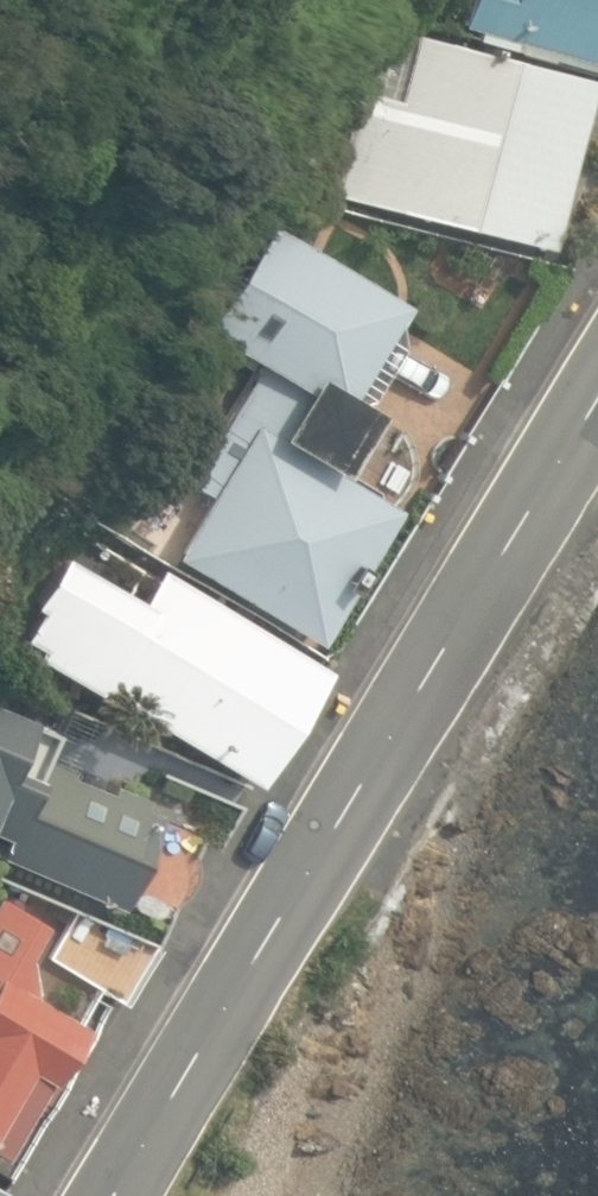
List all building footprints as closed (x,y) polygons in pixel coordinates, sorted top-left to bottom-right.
[(463,24),(478,27),(475,40),(513,49),(516,38),(597,59),(597,0),(470,0),(463,24)] [(359,90),(333,198),(551,251),(592,83),(410,39),(396,98),(359,90)] [(401,303),(272,225),(208,332),(260,364),(189,482),(208,493),(171,554),(314,640),(392,511),(332,474),(371,410),(346,395),(401,303)] [(98,693),(251,784),(321,665),(155,565),(134,601),(66,560),(12,650),(94,700),(98,693)] [(119,910),(158,815),(148,811),(151,802),(107,784),(104,792),(72,779),(75,772),(43,759),(56,729),(0,706),(0,843),(0,844),(0,861),(119,910)] [(0,900),(0,1150),(41,1083),(48,1087),(84,1029),(37,1000),(29,957),(47,929),(0,900)] [(50,963),(111,1000),(139,954),(78,917),(50,963)]
